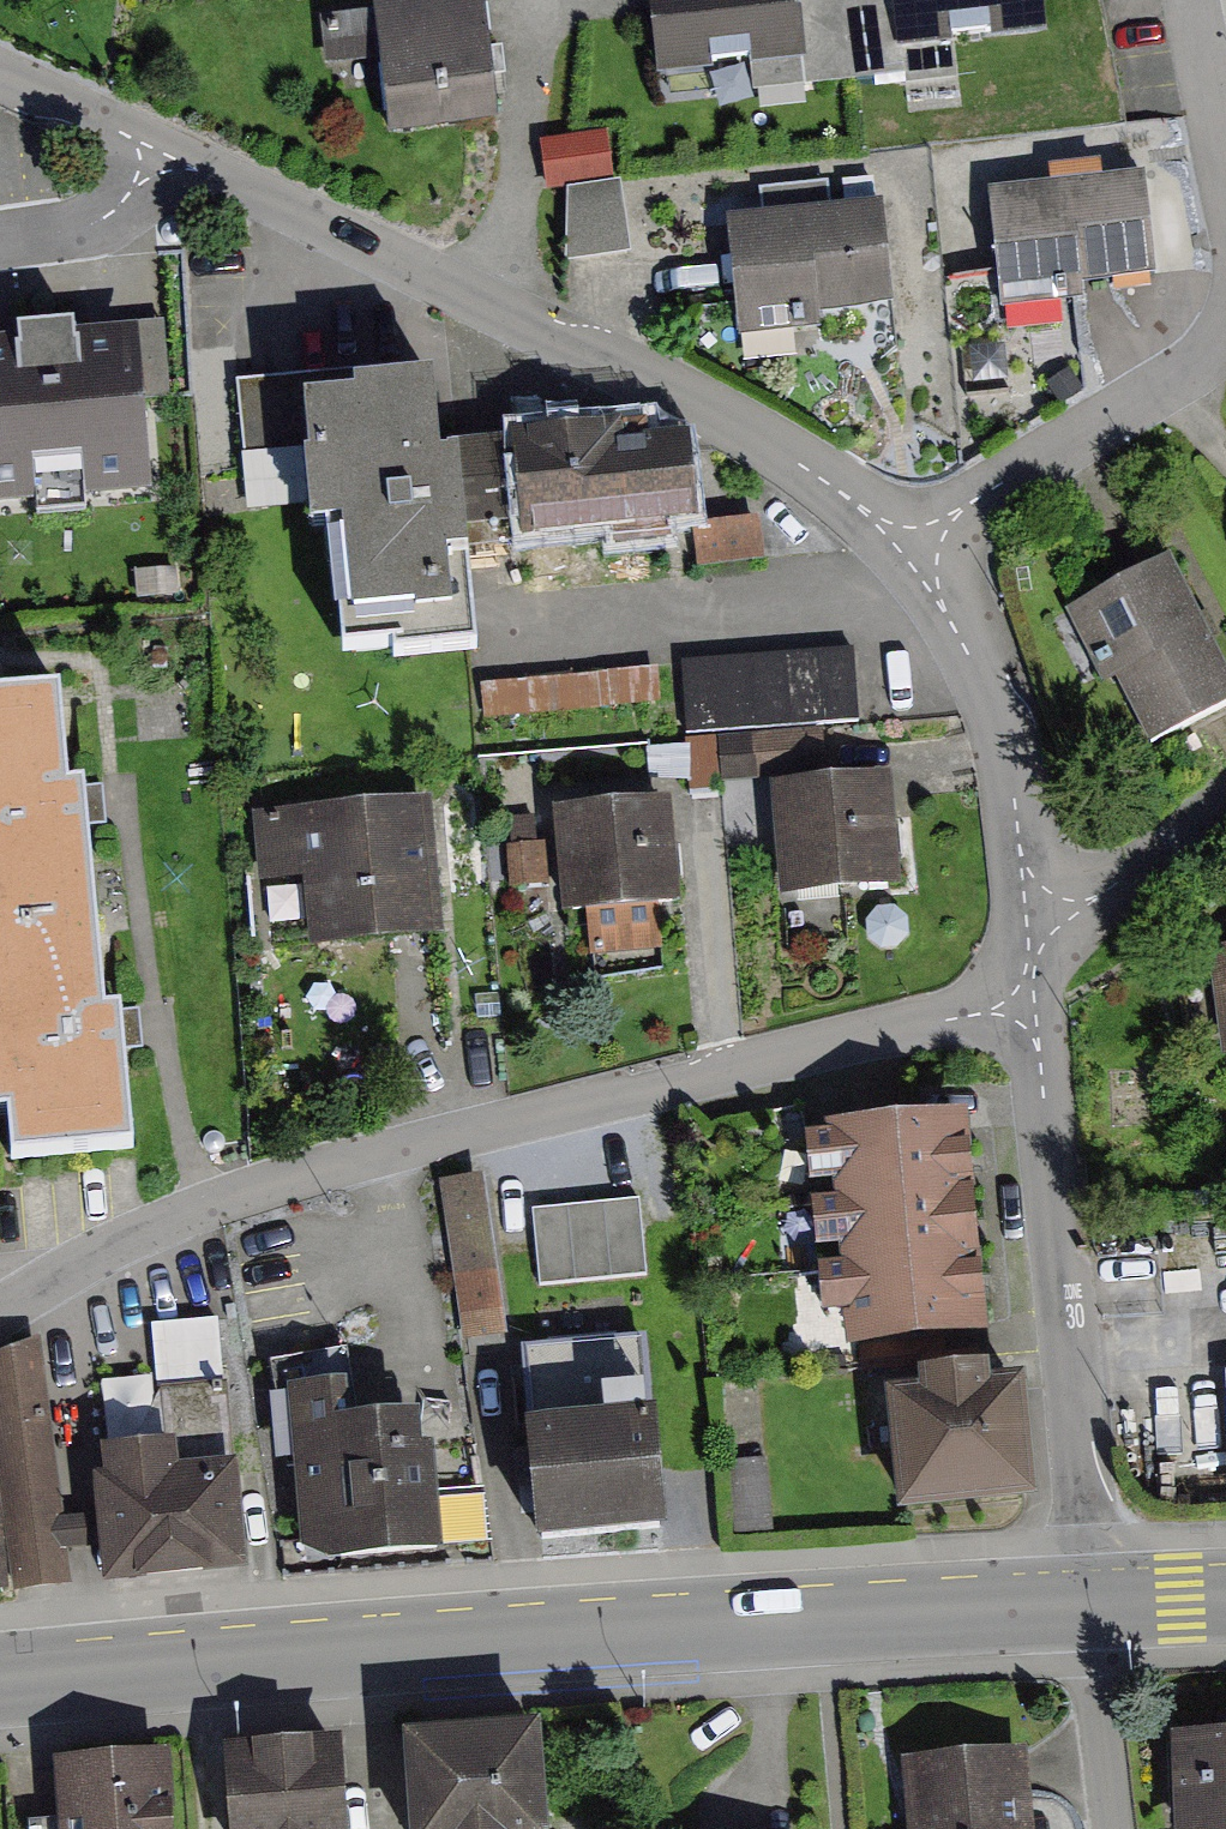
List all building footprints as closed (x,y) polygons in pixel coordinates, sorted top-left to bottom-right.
[(384,8),(397,128),(507,117),(494,0),(458,0),(384,8)] [(674,67),(806,56),(801,0),(669,0),(674,67)] [(904,32),(897,0),(851,0),(859,41),(904,32)] [(916,48),(1058,37),(1055,0),(912,0),(916,48)] [(550,186),(568,185),(572,250),(628,247),(621,131),(547,135),(550,186)] [(1144,177),(987,193),(999,311),(1084,303),(1082,289),(1154,282),(1144,177)] [(892,206),(744,219),(754,336),(832,329),(830,310),(901,303),(892,206)] [(0,346),(0,507),(163,496),(152,336),(0,346)] [(423,377),(319,388),(327,456),(296,460),(304,535),(332,532),(345,652),(478,638),(459,458),(432,461),(423,377)] [(656,430),(534,440),(542,546),(711,533),(705,450),(658,454),(656,430)] [(1225,708),(1225,676),(1171,563),(1067,614),(1102,686),(1116,680),(1148,746),(1225,708)] [(0,708),(0,894),(8,894),(13,978),(0,979),(0,986),(3,1022),(21,1021),(27,1117),(43,1116),(46,1151),(157,1144),(148,1015),(128,1016),(113,795),(92,796),(85,702),(0,708)] [(901,784),(780,790),(785,899),(906,894),(901,784)] [(446,804),(265,815),(269,888),(316,885),(320,944),(454,935),(446,804)] [(683,810),(564,816),(569,913),(688,907),(683,810)] [(1225,1061),(1225,951),(1207,954),(1222,1061),(1225,1061)] [(974,1194),(967,1120),(824,1134),(832,1208),(974,1194)] [(453,1170),(461,1334),(505,1332),(497,1168),(453,1170)] [(982,1269),(974,1194),(832,1208),(839,1283),(982,1269)] [(531,1212),(539,1289),(647,1279),(639,1201),(531,1212)] [(989,1343),(982,1269),(839,1283),(846,1357),(989,1343)] [(222,1318),(155,1322),(159,1378),(106,1381),(119,1584),(256,1576),(249,1457),(230,1458),(222,1318)] [(67,1585),(46,1351),(0,1355),(0,1590),(67,1585)] [(943,1397),(912,1398),(918,1508),(1049,1501),(1043,1386),(1016,1388),(1015,1375),(942,1379),(943,1397)] [(359,1384),(303,1387),(313,1569),(455,1560),(448,1451),(421,1452),(419,1416),(361,1420),(359,1384)] [(667,1421),(566,1426),(571,1541),(692,1536),(688,1447),(669,1447),(667,1421)] [(430,1730),(436,1828),(570,1828),(563,1722),(430,1730)] [(1188,1735),(1194,1828),(1225,1828),(1225,1733),(1188,1735)] [(246,1744),(252,1828),(361,1828),(355,1737),(246,1744)] [(915,1757),(919,1828),(1043,1828),(1038,1749),(915,1757)] [(65,1760),(69,1828),(189,1828),(184,1752),(65,1760)]
